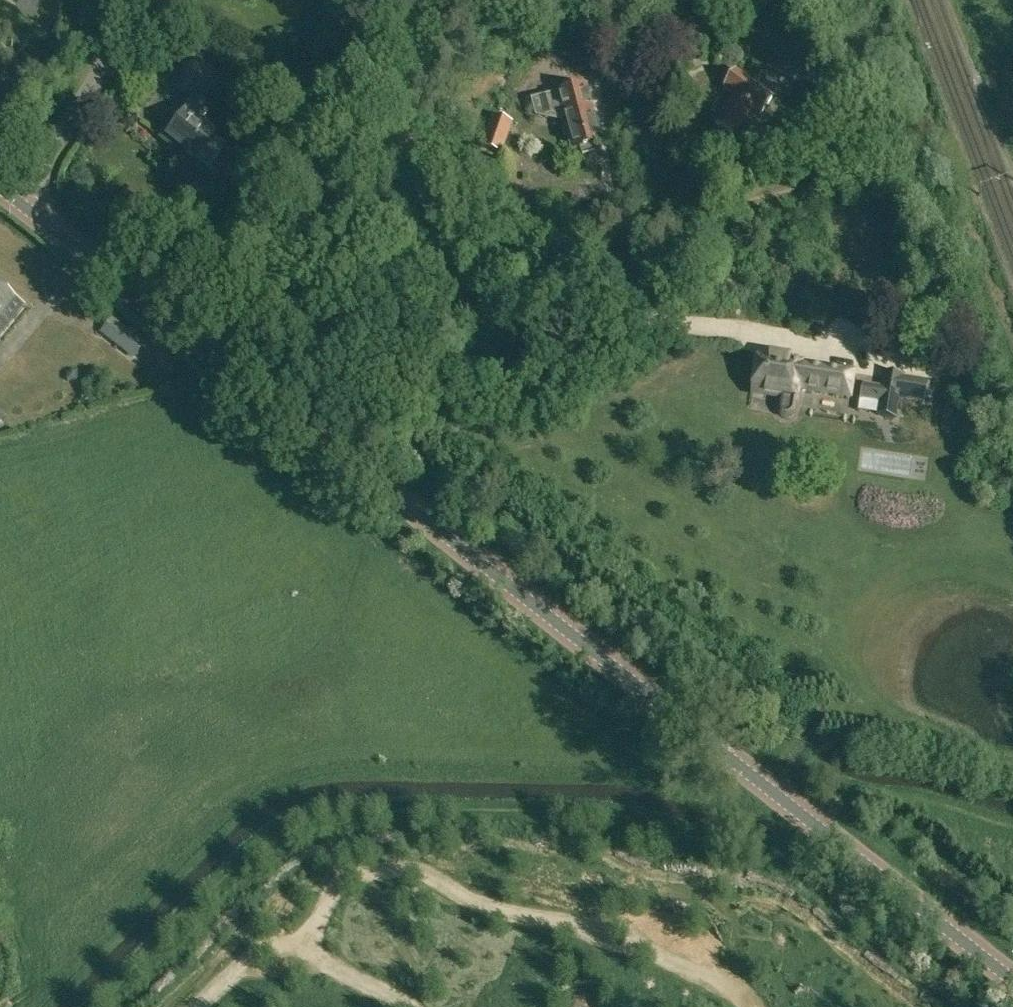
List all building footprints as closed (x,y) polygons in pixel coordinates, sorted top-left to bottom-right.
[(33,12),(41,0),(16,0),(33,12)] [(677,46),(689,63),(702,55),(694,43),(703,36),(690,18),(661,37),(670,51),(677,46)] [(765,62),(781,72),(791,57),(775,47),(765,62)] [(177,86),(193,99),(215,70),(198,58),(177,86)] [(715,121),(734,134),(753,107),(761,112),(773,96),(736,69),(724,85),(735,93),(715,121)] [(581,148),(583,155),(595,152),(593,144),(601,142),(586,87),(541,99),(544,110),(561,113),(565,126),(562,129),(564,136),(567,137),(571,150),(581,148)] [(177,142),(204,163),(222,141),(215,136),(216,134),(198,120),(207,107),(196,98),(172,128),(170,127),(162,136),(175,146),(177,142)] [(482,146),(503,153),(513,122),(493,115),(482,146)] [(512,130),(503,157),(519,162),(528,135),(512,130)] [(16,299),(0,286),(0,320),(16,299)] [(102,332),(122,347),(132,334),(112,318),(102,332)] [(785,412),(787,412),(791,410),(793,396),(796,396),(798,388),(851,397),(855,371),(791,360),(791,359),(770,355),(770,357),(759,355),(753,393),(785,398),(783,410),(785,412)] [(72,370),(67,375),(67,380),(77,380),(77,370),(72,370)] [(864,382),(862,396),(873,398),(873,394),(881,395),(879,412),(900,415),(904,395),(926,398),(929,383),(903,378),(904,373),(885,371),(883,385),(864,382)]
